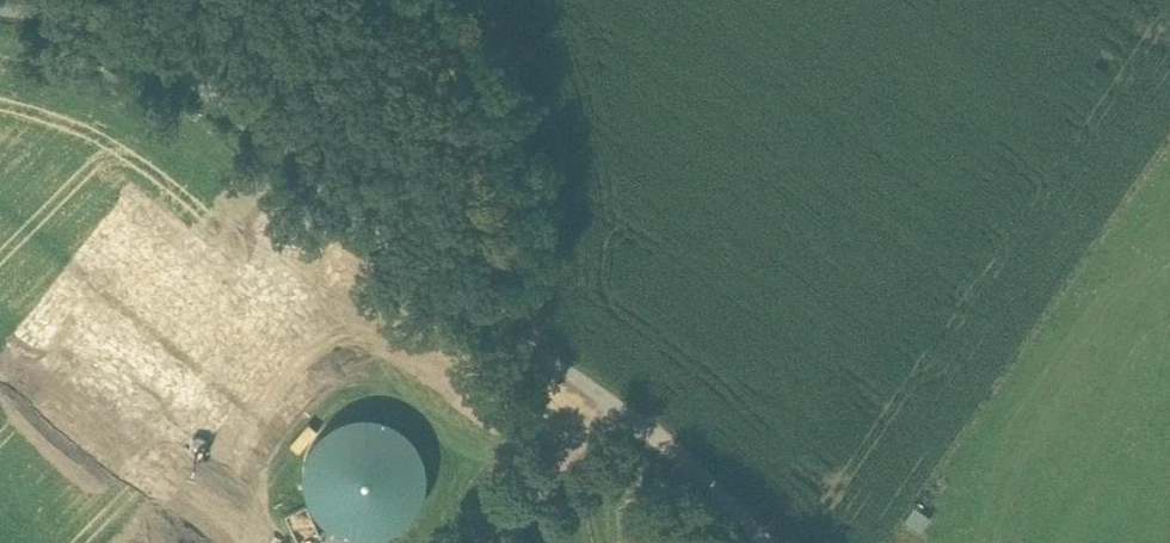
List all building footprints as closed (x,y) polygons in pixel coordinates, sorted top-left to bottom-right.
[(351,533),(413,528),(433,482),(428,433),(382,413),(332,418),(316,456),(323,542),(324,542),(325,540),(332,542),(347,542),(351,533)]
